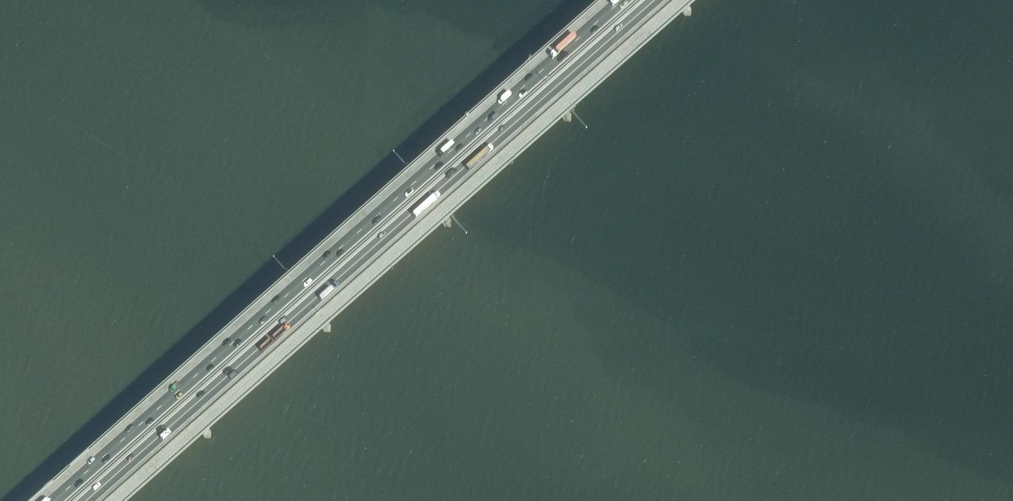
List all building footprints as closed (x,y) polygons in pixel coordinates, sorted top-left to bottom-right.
[(684,8),(690,9),(691,9),(691,7),(691,2),(689,0),(677,0),(684,8)] [(47,485),(46,485),(46,487),(45,492),(53,500),(66,500),(52,485),(47,485)]
